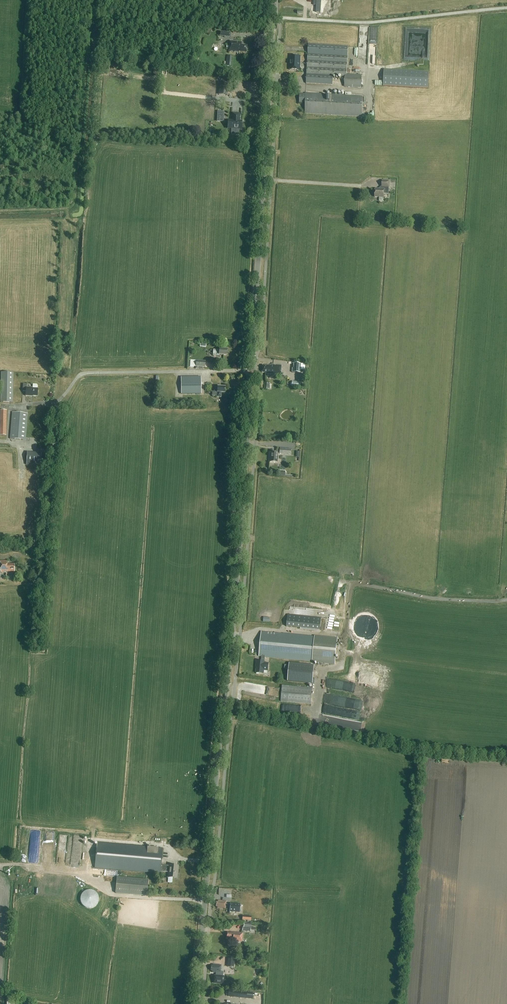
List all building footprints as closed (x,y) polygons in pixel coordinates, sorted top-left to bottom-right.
[(240,54),(240,53),(246,53),(247,46),(241,46),(242,43),(230,42),(229,53),(240,54)] [(348,47),(308,44),(306,84),(332,85),(333,77),(345,78),(345,75),(346,75),(348,47)] [(290,56),(290,70),(300,71),(300,57),(290,56)] [(384,70),(383,86),(428,88),(429,72),(384,70)] [(345,75),(345,78),(344,87),(361,88),(361,76),(346,75),(345,75)] [(219,82),(218,95),(228,96),(228,83),(219,82)] [(361,117),(362,97),(305,93),(305,94),(305,104),(304,114),(361,117)] [(231,121),(231,129),(241,129),(242,122),(237,121),(237,119),(239,119),(239,114),(232,114),(232,121),(231,121)] [(389,188),(389,181),(382,181),(382,188),(380,189),(375,189),(375,197),(384,198),(384,194),(388,194),(389,188)] [(293,364),(293,368),(292,368),(292,373),(300,373),(301,364),(293,364)] [(267,374),(280,375),(281,366),(271,365),(271,366),(262,366),(262,373),(267,373),(267,374)] [(1,372),(0,402),(12,403),(13,373),(1,372)] [(200,377),(180,378),(181,394),(201,394),(200,377)] [(33,384),(32,388),(26,388),(26,385),(23,384),(23,391),(26,392),(25,396),(30,396),(31,396),(37,396),(37,389),(37,386),(37,385),(33,384)] [(212,392),(212,396),(217,396),(217,397),(221,397),(221,393),(225,393),(225,388),(217,387),(215,387),(214,387),(214,392),(212,392)] [(39,439),(39,435),(39,433),(41,433),(42,418),(41,418),(41,413),(31,412),(31,417),(30,417),(28,432),(26,431),(28,414),(12,412),(10,439),(25,440),(26,438),(39,439)] [(40,466),(41,453),(27,452),(26,465),(40,466)] [(14,564),(7,565),(7,561),(0,561),(0,571),(0,572),(15,572),(14,564)] [(286,627),(320,630),(321,618),(287,614),(286,627)] [(257,665),(256,673),(263,674),(264,671),(268,671),(268,664),(264,663),(264,662),(265,657),(318,662),(334,664),(337,639),(320,637),(261,632),(259,656),(261,657),(261,662),(256,661),(256,665),(257,665)] [(312,683),(314,665),(289,663),(288,681),(312,683)] [(366,686),(333,680),(332,688),(363,693),(363,690),(366,691),(366,686)] [(311,704),(312,688),(282,686),(281,701),(311,704)] [(348,713),(348,716),(345,716),(344,717),(358,719),(359,712),(354,711),(353,714),(348,713)] [(72,866),(79,867),(82,838),(75,837),(72,866)] [(162,876),(162,872),(169,872),(168,877),(177,878),(178,866),(169,865),(169,866),(161,865),(162,848),(97,843),(95,868),(158,874),(158,876),(162,876)] [(117,877),(116,893),(147,896),(148,880),(117,877)] [(99,905),(96,889),(79,893),(83,908),(99,905)] [(218,902),(216,902),(216,907),(217,907),(217,908),(225,909),(226,907),(229,907),(229,912),(240,912),(240,904),(230,903),(230,905),(226,904),(226,901),(218,901),(218,902)] [(242,942),(242,933),(231,932),(231,933),(227,933),(227,938),(231,938),(231,941),(242,942)] [(224,976),(223,976),(223,972),(221,972),(221,968),(221,965),(213,965),(213,966),(211,966),(211,971),(212,971),(212,972),(216,973),(215,976),(214,975),(213,979),(213,983),(223,984),(224,979),(223,979),(224,976)] [(253,993),(229,991),(228,996),(252,999),(253,993)]
